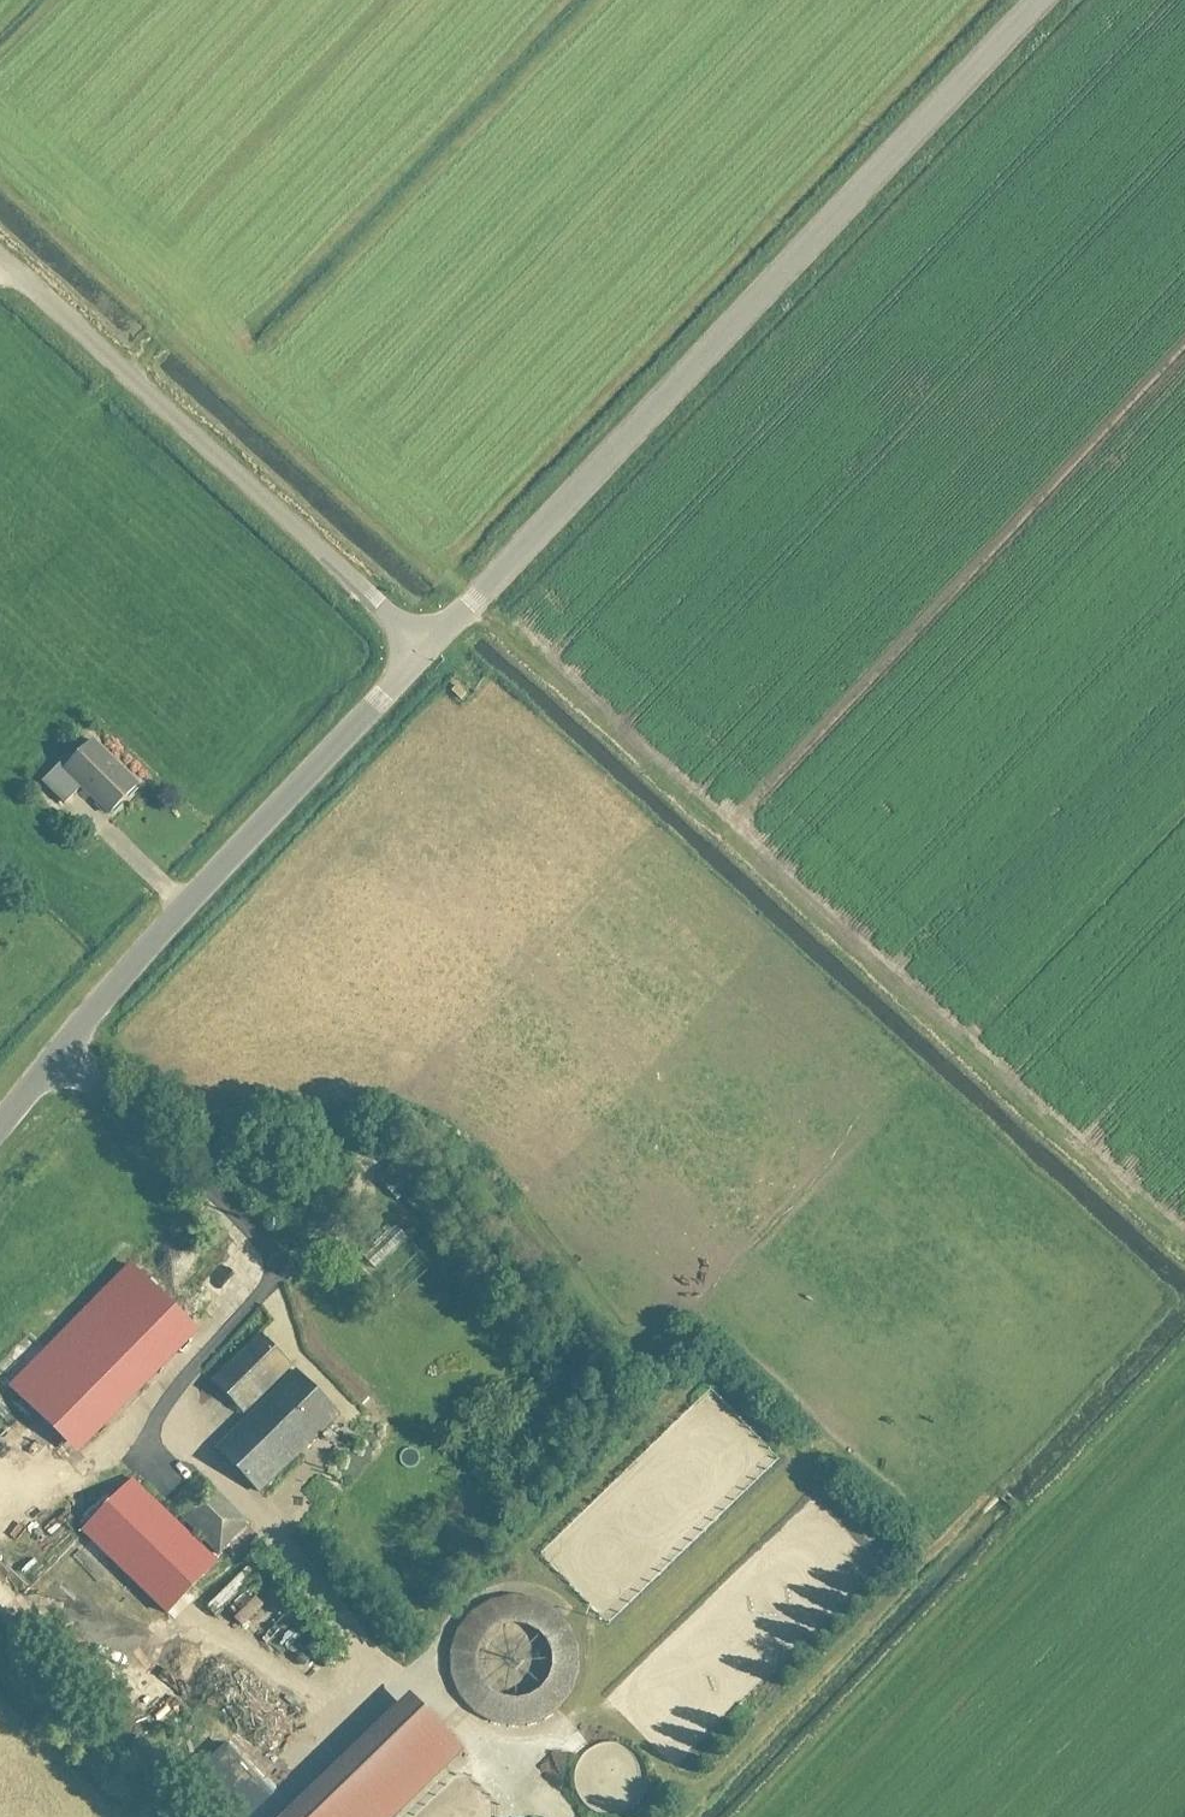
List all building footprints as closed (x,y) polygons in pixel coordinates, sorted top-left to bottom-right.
[(451,689),(460,698),(465,693),(456,684),(451,689)] [(108,812),(137,783),(92,739),(65,767),(60,762),(41,780),(64,802),(80,785),(108,812)] [(374,1170),(396,1191),(413,1173),(390,1153),(374,1170)] [(188,1321),(130,1264),(11,1384),(69,1441),(188,1321)] [(259,1331),(212,1378),(244,1410),(291,1363),(259,1331)] [(216,1446),(260,1490),(339,1414),(295,1369),(216,1446)] [(50,1487),(55,1497),(74,1488),(70,1478),(50,1487)] [(216,1560),(134,1480),(83,1531),(164,1612),(216,1560)] [(204,1594),(221,1612),(245,1590),(238,1584),(254,1569),(243,1557),(204,1594)] [(423,1709),(311,1816),(391,1816),(461,1749),(423,1709)] [(250,1740),(284,1756),(295,1731),(261,1715),(250,1740)]
